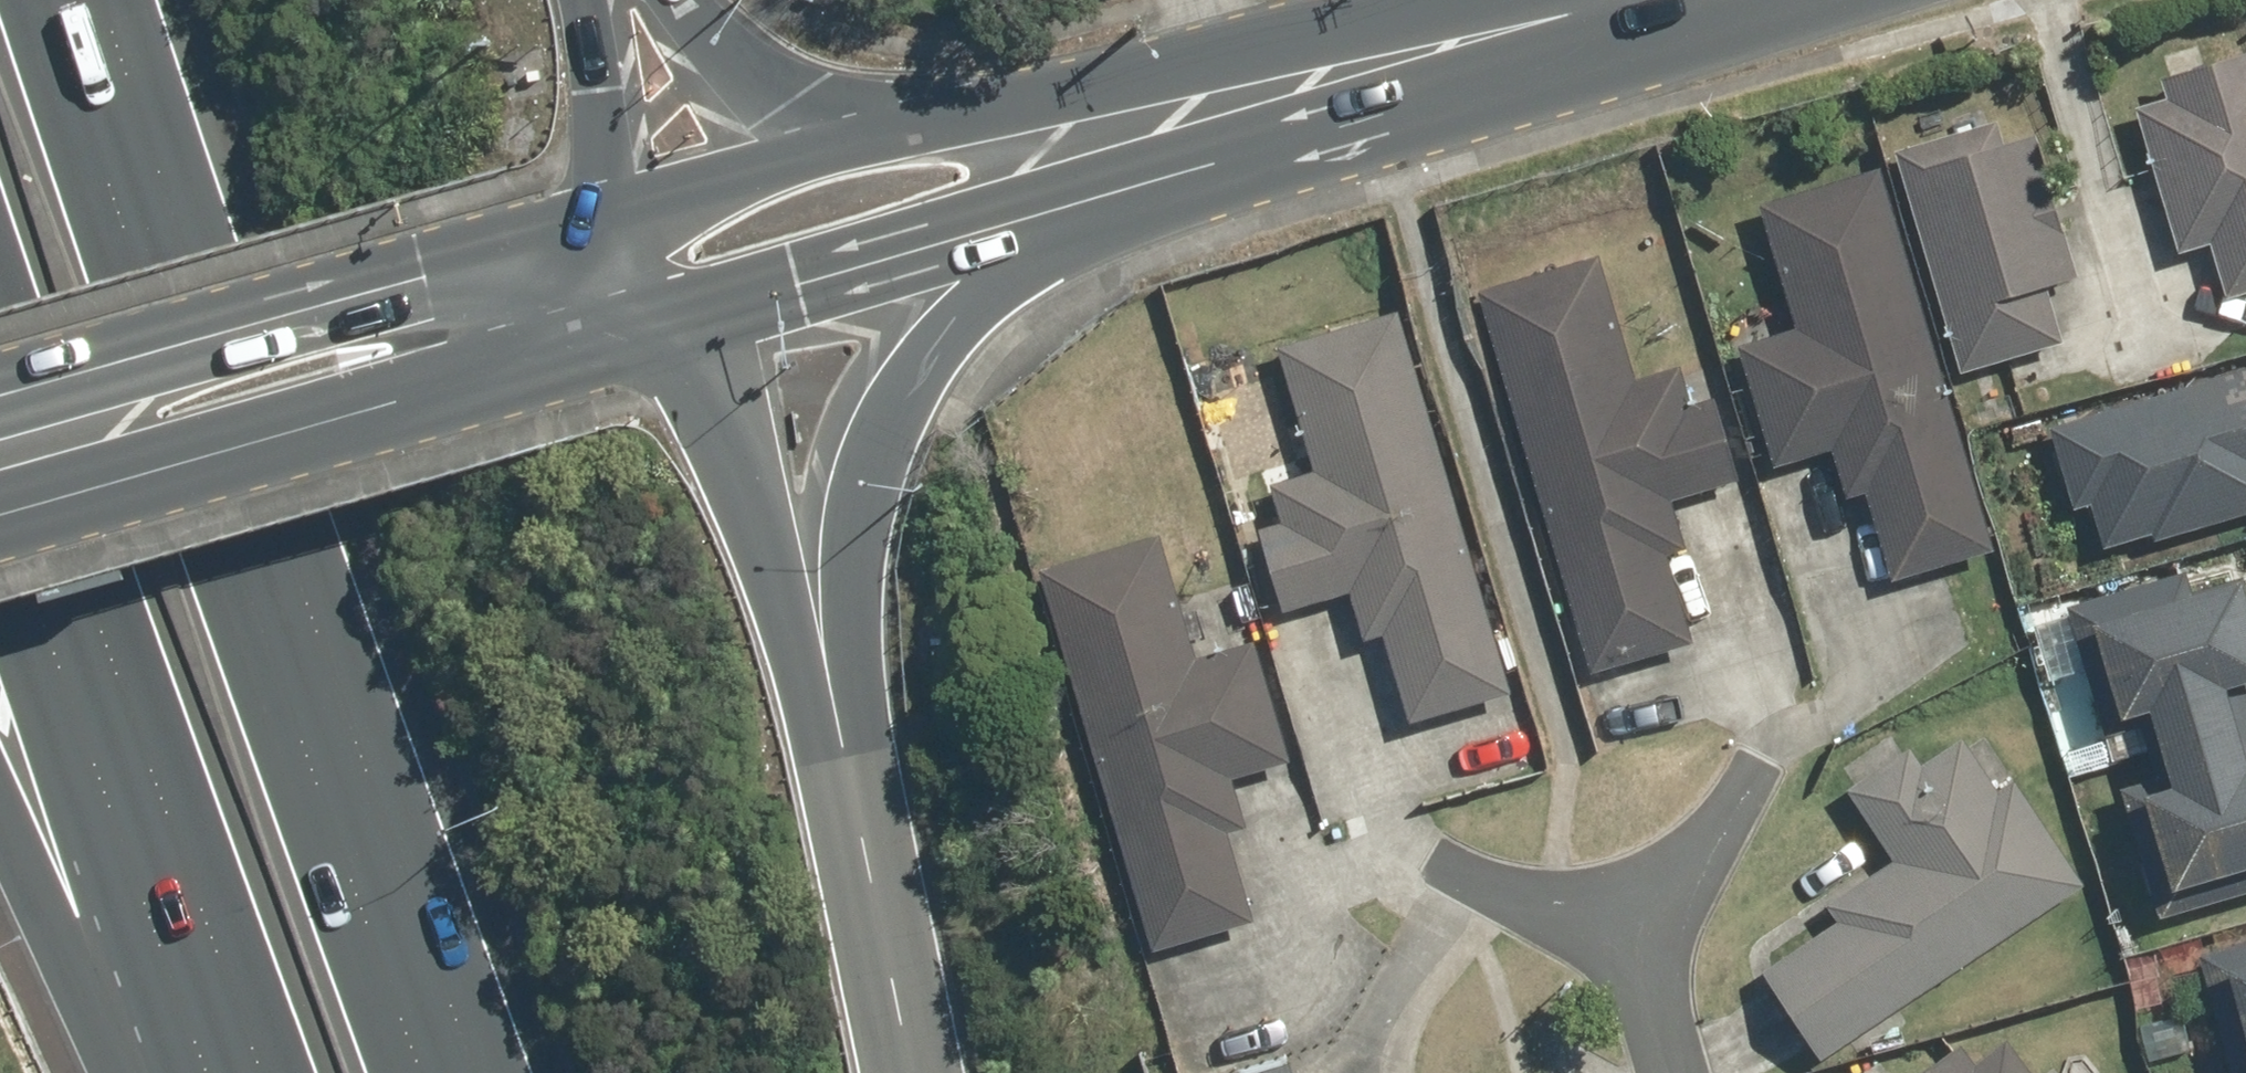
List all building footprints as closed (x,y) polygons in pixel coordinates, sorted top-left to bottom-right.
[(2137,103),(2176,258),(2206,251),(2217,297),(2245,290),(2245,54),(2160,75),(2165,96),(2137,103)] [(1898,172),(1903,189),(1951,371),(2051,344),(2039,298),(2071,290),(2030,137),(1898,172)] [(1883,170),(1870,174),(1755,206),(1790,332),(1739,346),(1773,467),(1825,452),(1839,502),(1860,496),(1884,582),(1989,553),(1883,170)] [(1482,293),(1487,310),(1595,679),(1689,652),(1662,559),(1685,553),(1672,509),(1745,488),(1719,400),(1692,408),(1680,369),(1635,382),(1599,258),(1482,293)] [(1401,318),(1276,351),(1310,476),(1270,487),(1280,523),(1253,530),(1277,616),(1345,597),(1359,647),(1380,642),(1404,730),(1506,702),(1401,318)] [(2049,428),(2069,508),(2083,505),(2095,551),(2245,513),(2245,371),(2047,422),(2049,428)] [(1035,573),(1037,579),(1146,955),(1249,925),(1224,841),(1245,835),(1231,786),(1285,770),(1249,647),(1194,663),(1157,538),(1035,573)] [(2076,611),(2112,722),(2140,713),(2165,788),(2130,799),(2161,894),(2245,866),(2245,700),(2242,686),(2245,685),(2245,576),(2244,570),(2189,588),(2183,570),(2074,605),(2076,611)] [(1909,748),(1843,790),(1890,859),(1825,903),(1833,916),(1755,968),(1817,1060),(2079,885),(2010,783),(1998,791),(1965,742),(1924,770),(1909,748)] [(2205,960),(2242,1072),(2245,1072),(2245,946),(2205,960)] [(2006,1044),(1969,1070),(1953,1047),(1916,1072),(2027,1072),(2006,1044)] [(1243,1072),(1283,1072),(1278,1059),(1243,1072)]
